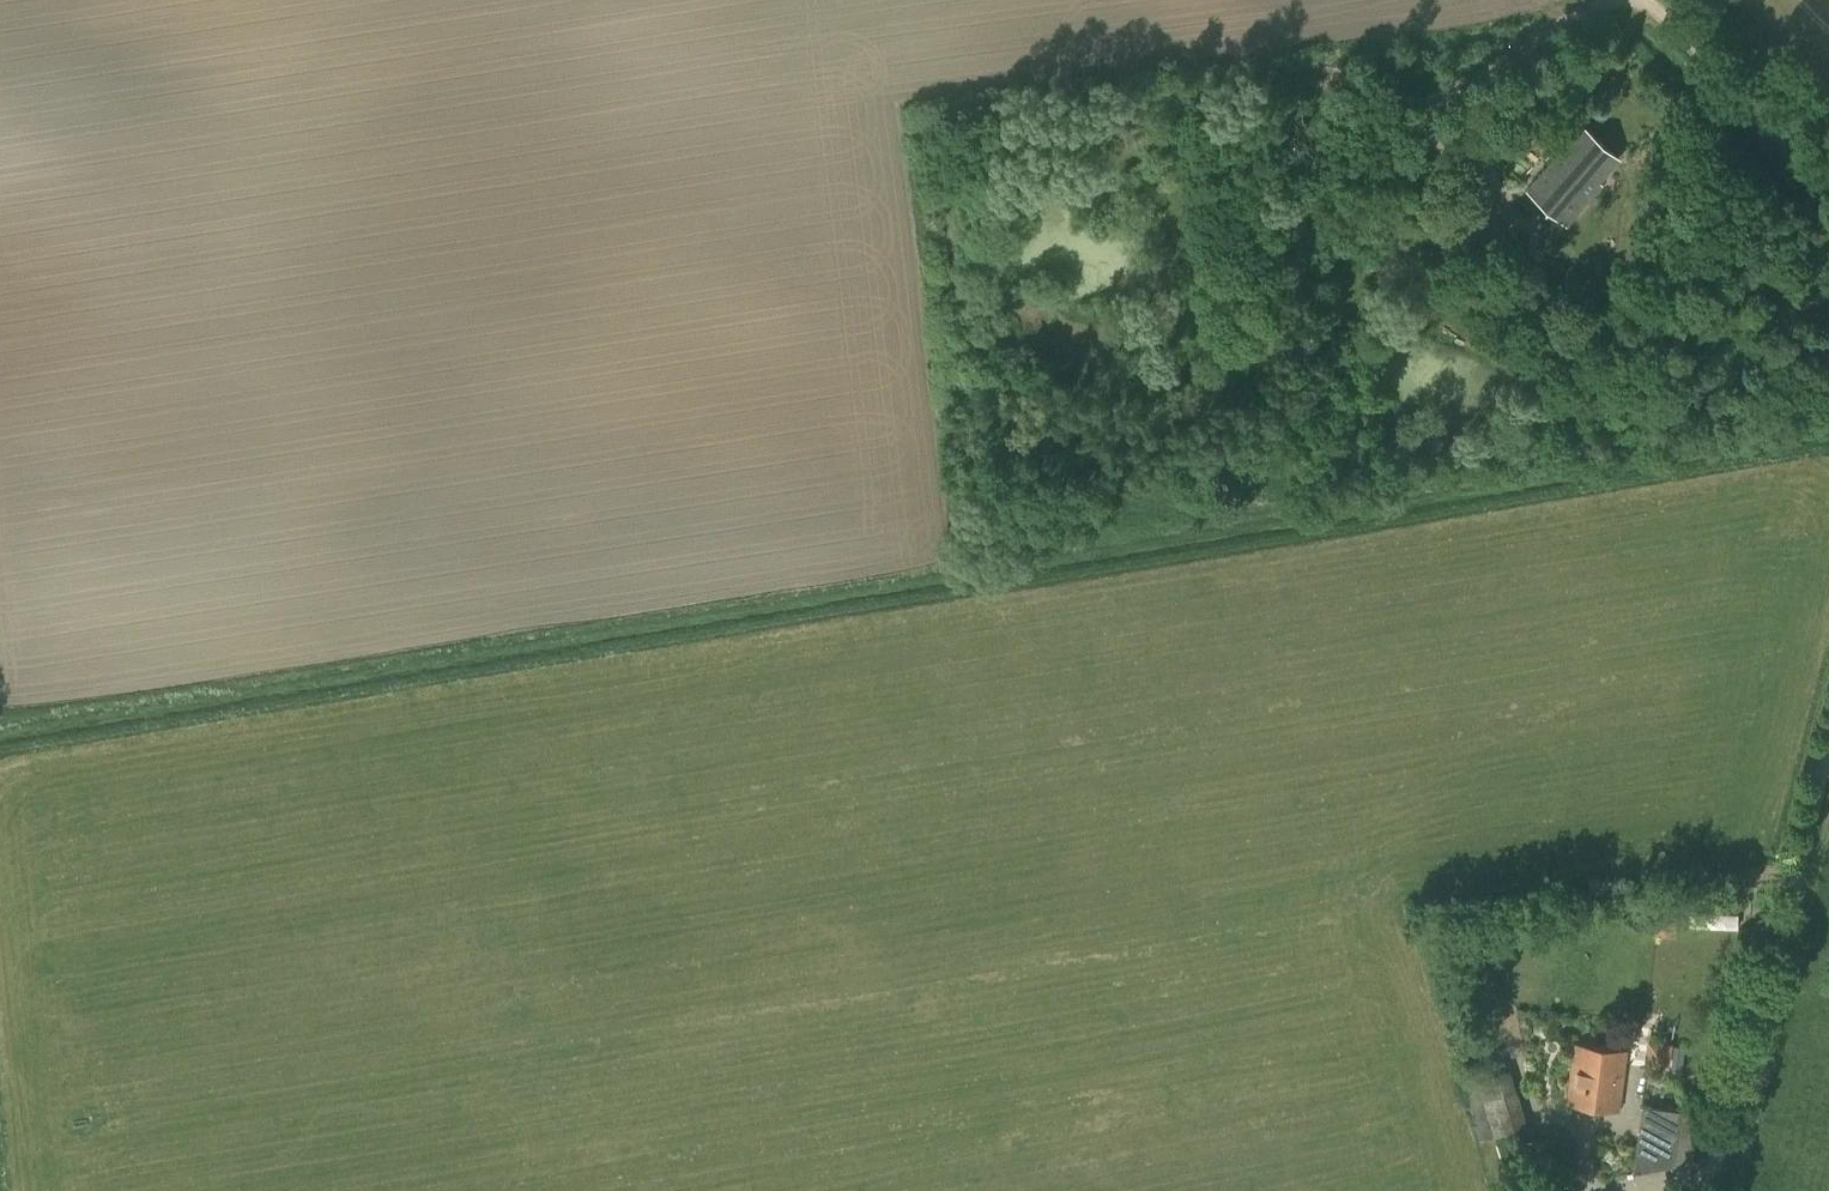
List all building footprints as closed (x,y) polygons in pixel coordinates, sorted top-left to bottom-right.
[(1620,157),(1606,145),(1584,126),(1564,150),(1562,148),(1526,189),(1567,224),(1602,183),(1599,181),(1620,157)] [(1527,142),(1545,158),(1558,144),(1540,128),(1527,142)] [(1688,927),(1738,928),(1738,909),(1688,909),(1688,927)] [(1620,1109),(1628,1049),(1573,1042),(1565,1102),(1620,1109)] [(1674,1044),(1670,1074),(1681,1076),(1685,1045),(1674,1044)] [(1528,1126),(1509,1067),(1462,1082),(1481,1141),(1516,1130),(1521,1143),(1537,1138),(1532,1125),(1528,1126)] [(1642,1106),(1633,1172),(1673,1165),(1691,1167),(1698,1113),(1642,1106)]
